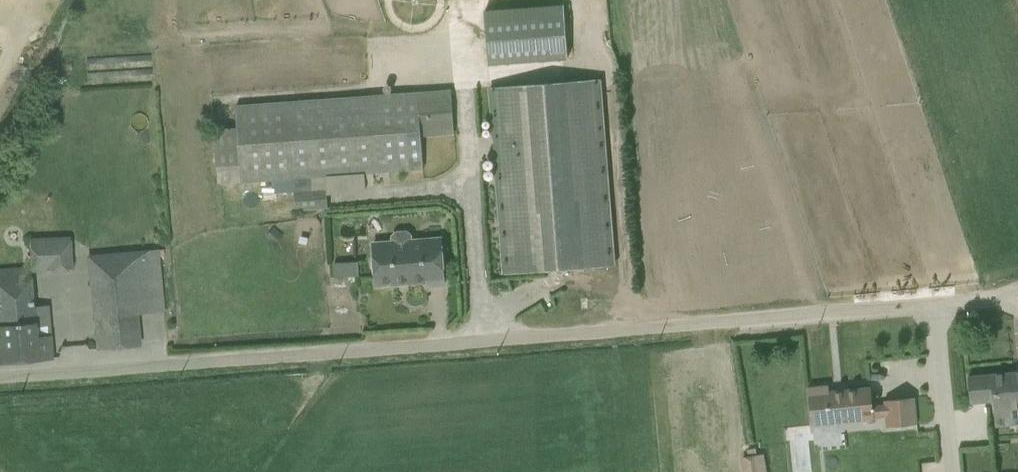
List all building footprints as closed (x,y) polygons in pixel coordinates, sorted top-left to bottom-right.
[(565,3),(483,10),(488,65),(569,58),(565,3)] [(504,277),(619,269),(606,84),(492,92),(504,277)] [(457,135),(454,94),(236,109),(238,133),(216,134),(218,169),(240,167),(242,188),(423,175),(420,138),(457,135)] [(371,291),(442,287),(439,235),(368,239),(371,291)] [(77,351),(142,347),(135,236),(70,239),(77,351)] [(323,283),(342,284),(344,258),(324,257),(323,283)] [(50,358),(46,304),(27,306),(24,265),(0,267),(0,361),(50,358)] [(1017,410),(1017,373),(963,379),(966,405),(991,403),(992,412),(1017,410)] [(809,425),(875,419),(872,385),(806,390),(809,425)] [(732,452),(733,471),(752,471),(751,451),(732,452)]
